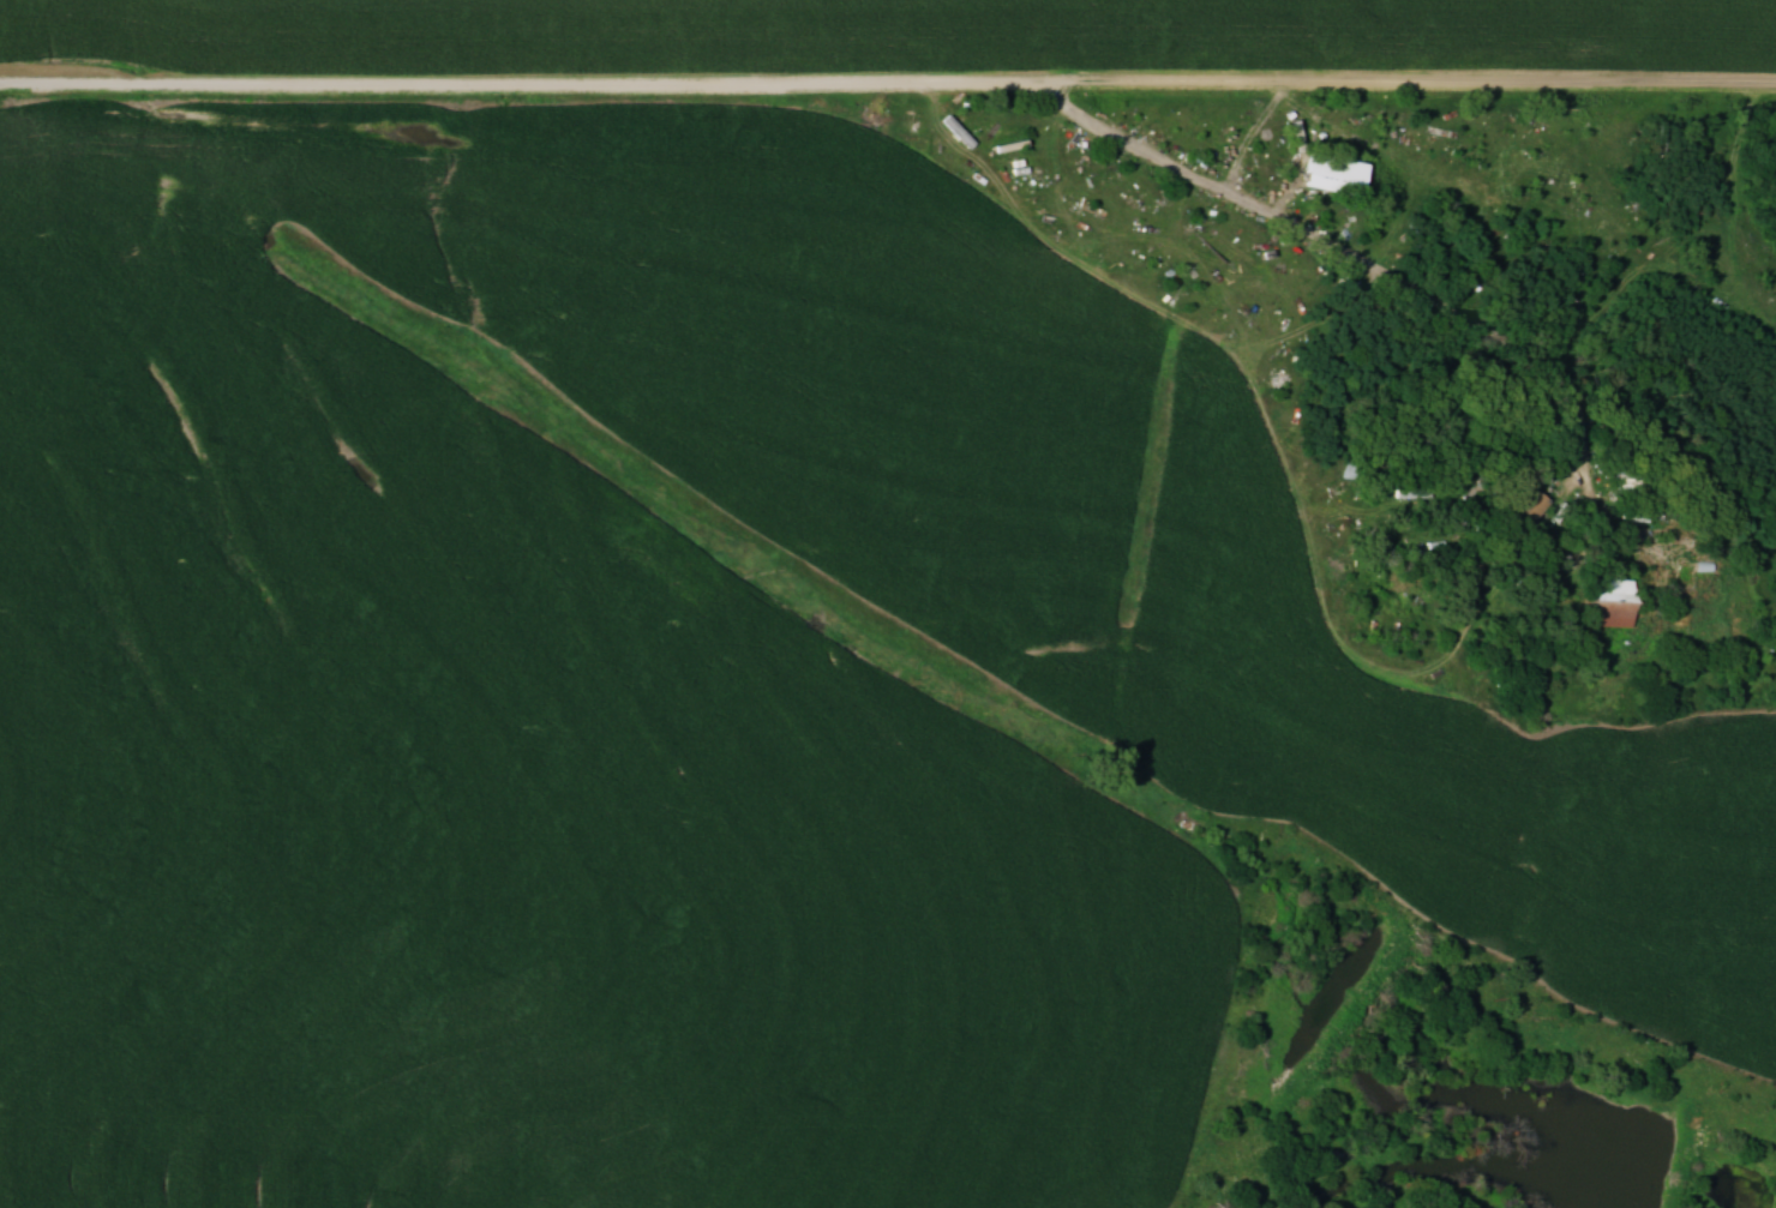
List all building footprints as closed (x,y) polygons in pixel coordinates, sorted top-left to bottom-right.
[(1302,150),(1296,187),(1356,197),(1363,160),(1302,150)] [(1508,506),(1527,524),(1547,502),(1528,484),(1508,506)] [(1628,605),(1628,577),(1587,577),(1587,605),(1628,605)]
